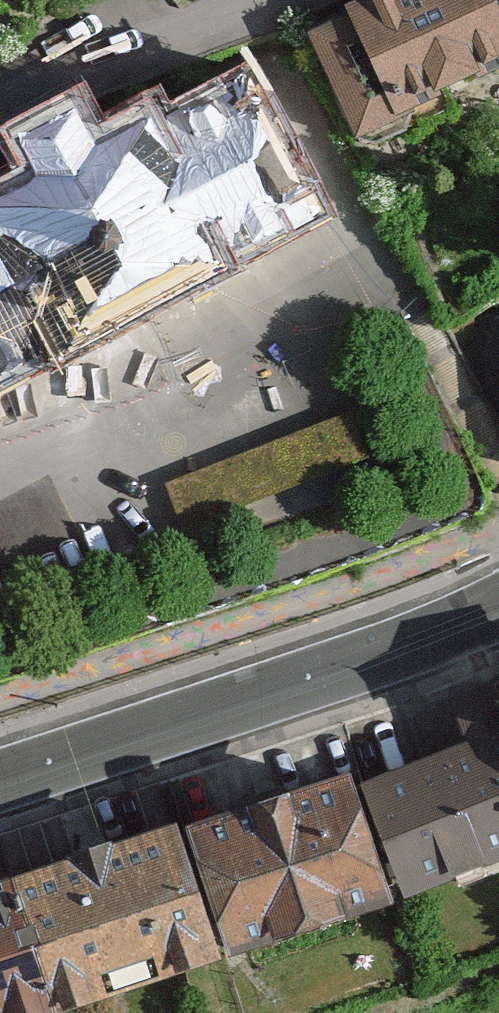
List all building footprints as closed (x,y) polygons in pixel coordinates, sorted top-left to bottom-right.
[(336,3),(395,120),(498,68),(498,19),(490,0),(342,0),(336,3)] [(237,64),(96,132),(77,93),(0,131),(0,150),(13,175),(0,182),(0,381),(317,228),(237,64)] [(479,702),(496,738),(498,745),(498,693),(479,702)] [(358,788),(402,900),(498,862),(498,776),(484,739),(358,788)] [(215,960),(383,905),(339,778),(178,833),(215,960)] [(161,829),(0,884),(0,911),(35,1012),(45,1012),(48,1012),(205,962),(161,829)] [(0,911),(0,1012),(35,1012),(0,911)]
